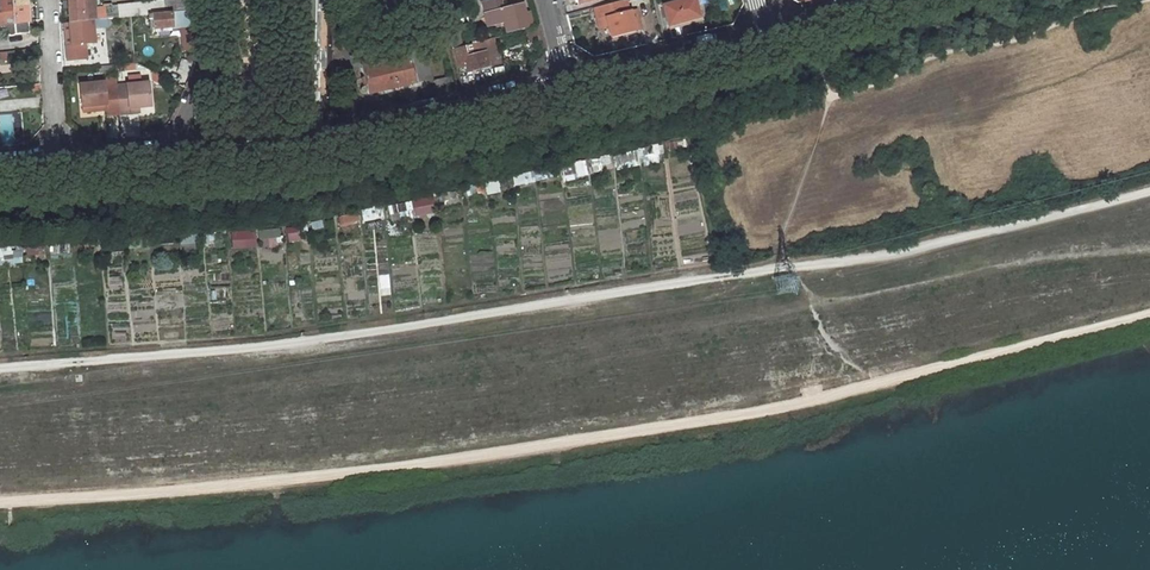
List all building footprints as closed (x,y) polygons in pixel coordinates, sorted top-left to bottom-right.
[(25,0),(0,0),(0,24),(4,24),(5,35),(28,33),(25,0)] [(107,18),(112,17),(110,4),(101,5),(101,10),(94,11),(93,0),(67,0),(67,1),(68,7),(69,21),(107,18)] [(189,9),(186,0),(168,0),(146,2),(147,14),(189,9)] [(487,27),(505,22),(507,32),(527,26),(524,13),(521,3),(502,8),(500,0),(487,0),(480,2),(487,27)] [(626,0),(612,0),(593,5),(596,17),(605,15),(607,24),(610,37),(635,30),(629,8),(628,8),(626,0)] [(676,0),(664,3),(668,22),(699,14),(695,0),(676,0)] [(120,16),(147,14),(146,2),(119,5),(120,16)] [(197,36),(189,9),(147,14),(149,31),(152,31),(154,28),(179,26),(179,27),(180,27),(182,50),(195,49),(197,36)] [(524,13),(527,26),(532,25),(528,11),(524,13)] [(605,15),(596,17),(599,27),(607,24),(605,15)] [(69,21),(71,43),(66,44),(67,56),(86,54),(83,31),(95,30),(95,27),(107,25),(107,18),(69,21)] [(461,46),(455,23),(446,26),(452,48),(461,46)] [(538,26),(528,29),(532,41),(541,39),(538,26)] [(461,46),(452,48),(457,66),(466,63),(468,71),(501,62),(494,37),(461,46)] [(362,66),(368,93),(414,82),(408,56),(362,66)] [(452,86),(449,76),(434,80),(437,89),(452,86)] [(129,108),(139,107),(150,105),(147,82),(116,86),(119,114),(129,112),(129,108)] [(83,107),(106,105),(106,110),(107,115),(119,114),(116,86),(105,87),(104,83),(81,85),(83,107)] [(230,96),(220,96),(220,110),(235,110),(235,101),(230,96)] [(588,163),(569,166),(571,176),(590,173),(588,163)] [(514,176),(515,185),(533,182),(531,173),(514,176)] [(489,194),(501,192),(499,181),(487,183),(489,194)] [(413,199),(416,216),(437,213),(435,196),(413,199)] [(281,246),(280,228),(259,229),(260,239),(268,238),(268,247),(281,246)] [(257,248),(255,230),(234,232),(235,250),(257,248)] [(44,256),(44,246),(27,246),(26,255),(44,256)] [(23,247),(0,248),(0,263),(24,263),(23,247)]
